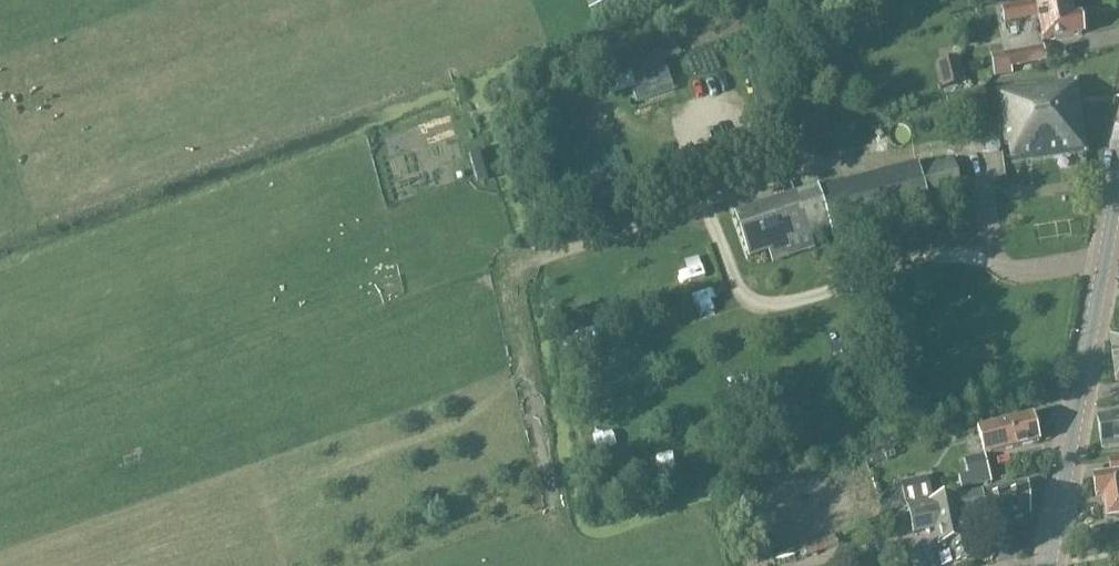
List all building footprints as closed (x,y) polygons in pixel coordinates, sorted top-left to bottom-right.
[(1034,1),(1034,4),(1001,9),(1004,24),(1037,18),(1041,43),(1082,36),(1078,17),(1074,18),(1070,0),(1037,0),(1034,1)] [(1004,54),(1007,70),(1046,63),(1044,47),(1004,54)] [(936,64),(942,90),(965,84),(959,58),(936,64)] [(1004,132),(1080,120),(1074,81),(998,92),(998,96),(984,98),(983,90),(946,97),(951,120),(987,113),(987,117),(1001,115),(1004,132)] [(1080,120),(1004,132),(1009,164),(1011,163),(1011,166),(1085,156),(1080,120)] [(919,169),(918,165),(824,189),(835,232),(930,207),(928,201),(961,192),(953,160),(919,169)] [(734,216),(749,260),(832,231),(817,187),(734,216)] [(810,308),(823,309),(824,290),(811,289),(810,308)] [(564,318),(584,307),(578,297),(559,308),(564,318)] [(565,333),(572,351),(589,344),(581,326),(565,333)] [(1109,336),(1113,372),(1114,383),(1118,383),(1118,334),(1109,336)] [(1118,448),(1118,414),(1096,417),(1101,450),(1118,448)] [(1033,417),(987,429),(993,453),(1003,451),(1003,453),(1040,443),(1033,417)] [(985,458),(964,463),(968,478),(971,489),(992,484),(985,458)] [(1095,498),(1101,498),(1105,520),(1118,518),(1118,459),(1108,460),(1110,476),(1093,478),(1095,498)] [(901,484),(905,504),(933,498),(929,478),(901,484)] [(972,560),(962,517),(973,515),(974,519),(977,523),(980,525),(984,526),(989,525),(1031,516),(1028,483),(957,498),(957,497),(909,508),(915,535),(936,530),(940,547),(950,545),(955,564),(972,560)] [(919,534),(903,544),(916,565),(926,565),(935,561),(919,534)]
